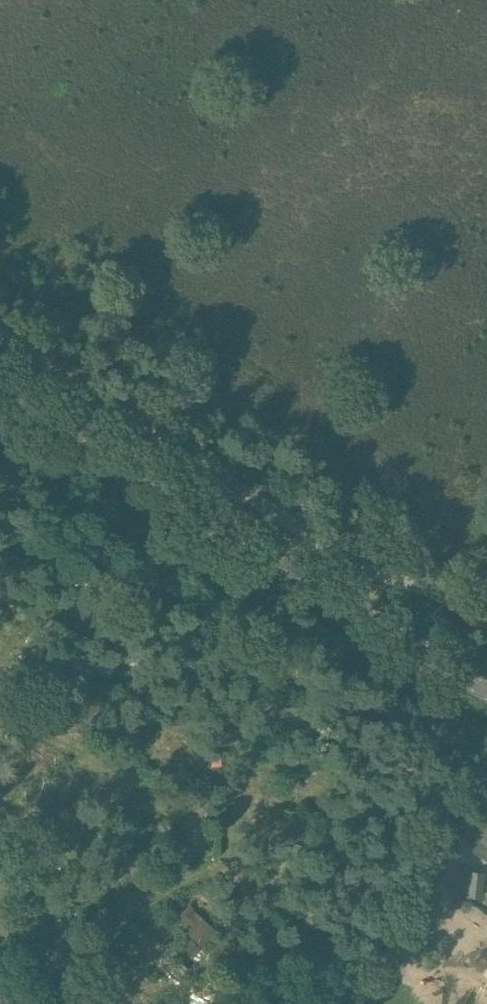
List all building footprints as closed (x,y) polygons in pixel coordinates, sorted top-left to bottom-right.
[(476,835),(479,837),(471,849),(486,860),(486,819),(476,835)]
